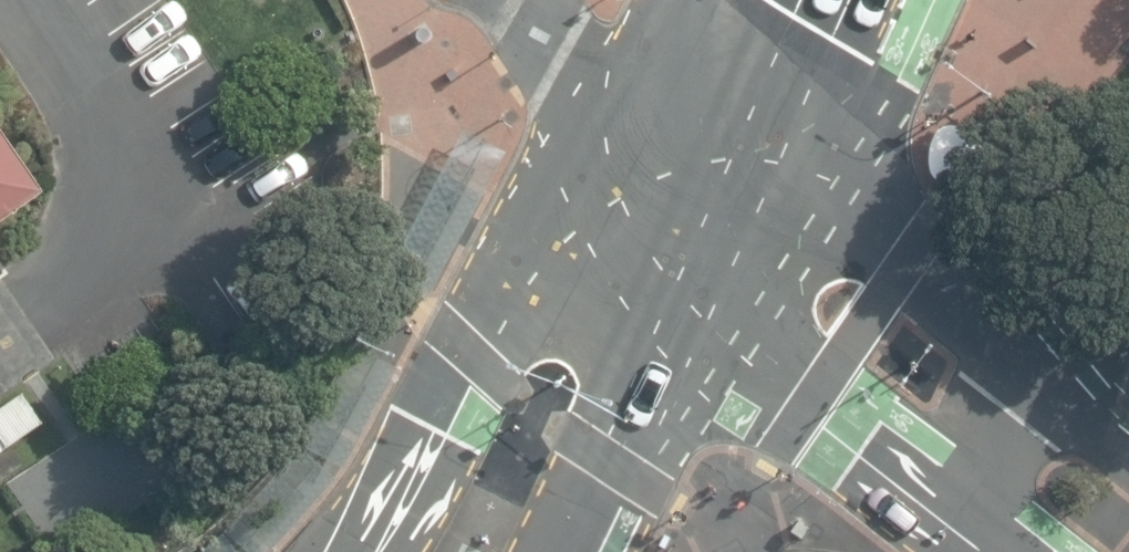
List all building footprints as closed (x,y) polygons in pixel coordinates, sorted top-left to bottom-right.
[(928,156),(928,164),(928,169),(929,175),(931,180),(935,184),(939,185),(943,184),(950,182),(957,178),(963,175),(969,170),(972,166),(974,161),(974,157),(973,152),(970,147),(967,142),(960,134),(955,130),(949,126),(945,126),(942,127),(938,129),(934,135),(930,146),(928,156)] [(49,209),(0,137),(0,242),(49,209)] [(430,297),(491,174),(450,154),(388,277),(430,297)] [(226,536),(205,551),(239,551),(226,536)]
